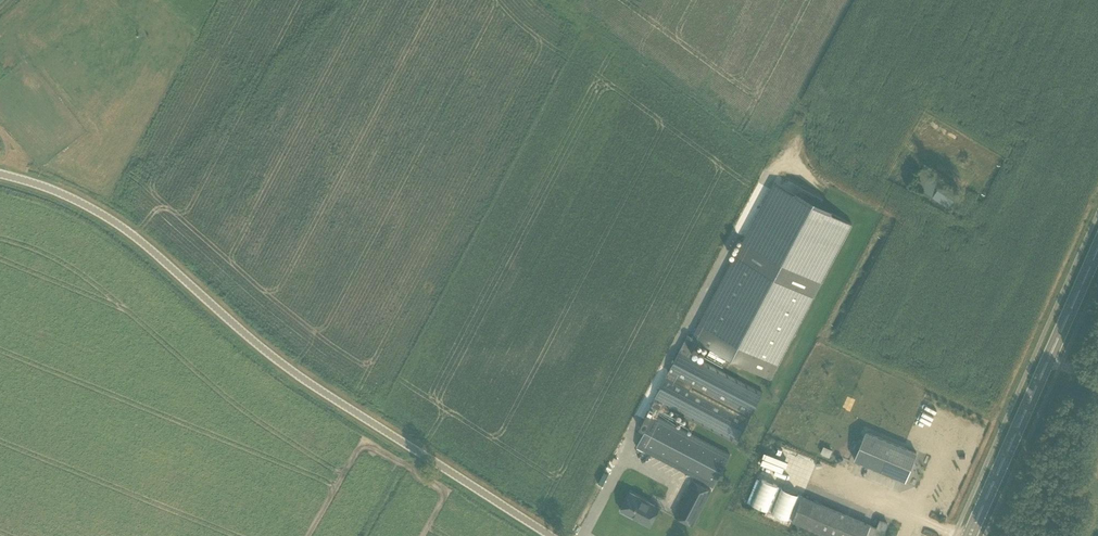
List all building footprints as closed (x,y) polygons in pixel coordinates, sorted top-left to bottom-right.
[(920,190),(950,208),(959,194),(930,175),(920,190)] [(636,446),(713,488),(730,456),(656,417),(663,405),(737,444),(763,393),(690,354),(698,340),(770,378),(852,224),(819,207),(823,199),(800,187),(796,195),(774,182),(692,337),(688,335),(654,400),(655,401),(640,429),(644,431),(636,446)] [(855,460),(905,481),(909,472),(912,472),(915,464),(913,462),(917,453),(866,432),(855,460)] [(824,446),(821,454),(830,458),(833,450),(824,446)] [(785,493),(794,474),(772,464),(763,483),(785,493)] [(676,516),(694,525),(712,490),(694,481),(676,516)] [(621,511),(650,526),(655,516),(659,508),(630,493),(626,501),(621,511)] [(829,535),(882,535),(888,523),(880,520),(877,528),(803,497),(793,521),(829,535)]
